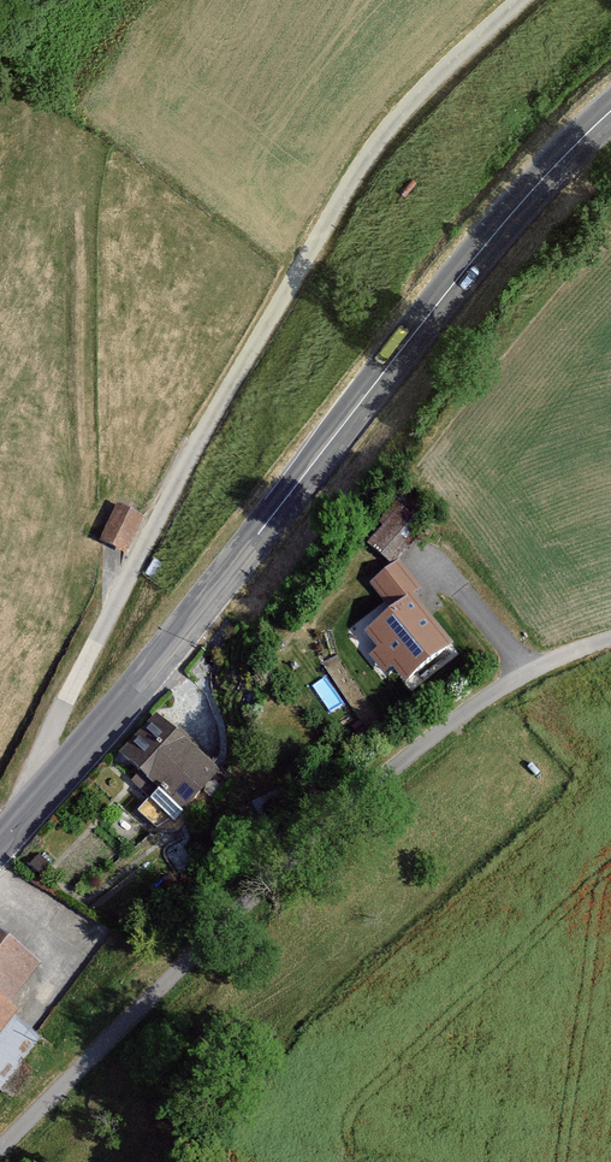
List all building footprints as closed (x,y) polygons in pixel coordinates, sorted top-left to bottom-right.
[(392,565),(409,547),(400,539),(417,522),(399,503),(379,522),(385,528),(370,543),(392,565)] [(116,504),(98,541),(122,553),(140,515),(116,504)] [(403,685),(456,644),(416,592),(423,587),(400,558),(370,582),(391,609),(362,631),(403,685)] [(179,811),(217,772),(158,715),(120,753),(179,811)] [(0,1094),(44,1040),(6,1009),(42,964),(0,930),(0,1093),(0,1094)]
